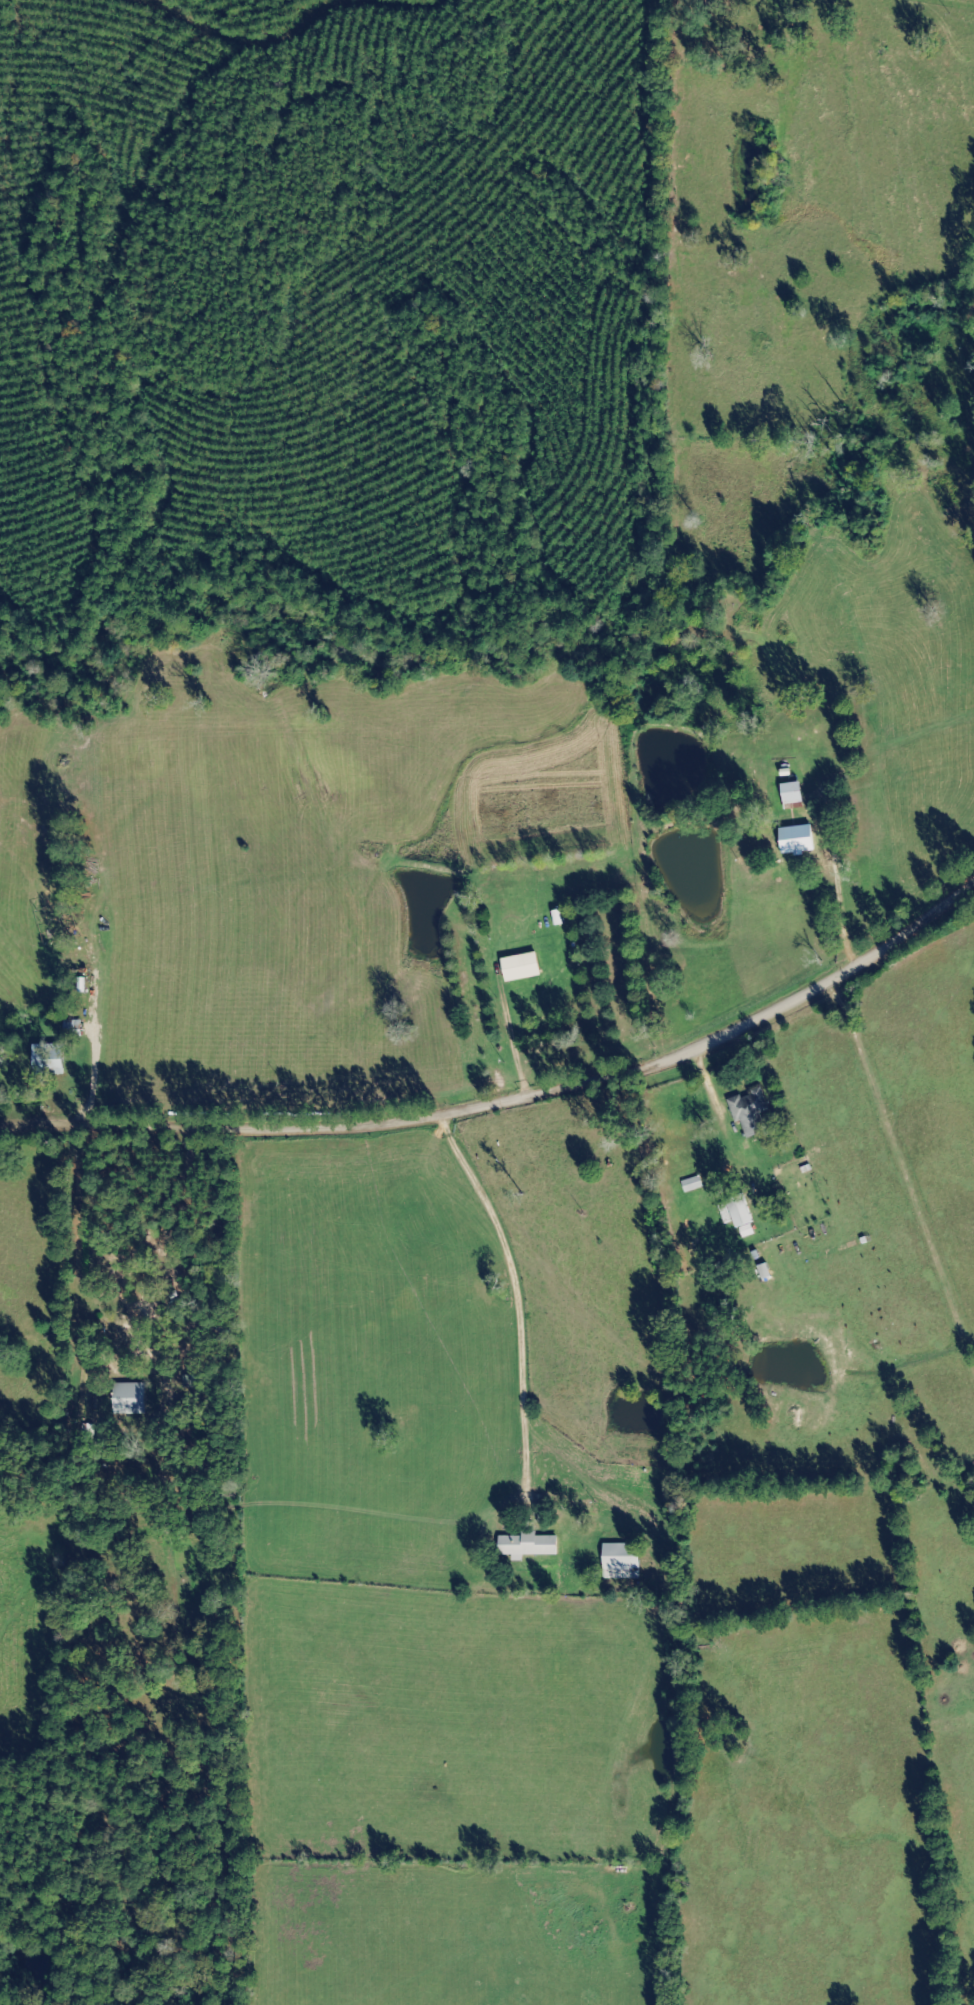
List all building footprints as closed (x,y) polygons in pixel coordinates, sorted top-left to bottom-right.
[(782,782),(782,806),(793,806),(793,802),(801,802),(801,782),(782,782)] [(806,825),(774,828),(776,851),(808,849),(806,825)] [(506,982),(542,975),(537,951),(501,958),(506,982)] [(32,1044),(32,1074),(64,1074),(64,1044),(32,1044)] [(733,1122),(740,1119),(746,1139),(767,1132),(760,1112),(768,1109),(760,1087),(726,1098),(733,1122)] [(702,1187),(698,1175),(680,1181),(683,1192),(702,1187)] [(740,1238),(755,1233),(752,1223),(753,1222),(745,1194),(717,1202),(723,1224),(735,1221),(740,1238)] [(146,1383),(113,1383),(113,1414),(146,1414),(146,1383)] [(521,1555),(558,1555),(558,1534),(521,1534),(521,1536),(497,1536),(497,1556),(510,1556),(510,1561),(521,1561),(521,1555)] [(603,1578),(640,1578),(640,1543),(603,1543),(603,1578)]
